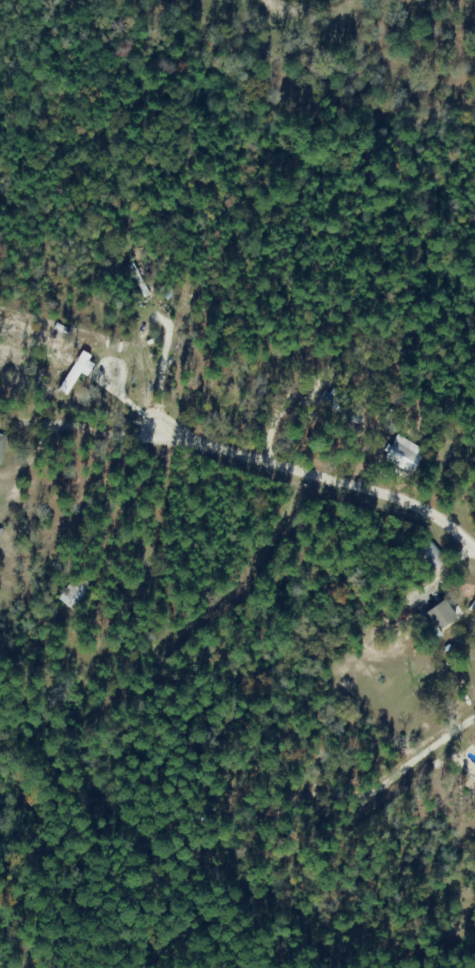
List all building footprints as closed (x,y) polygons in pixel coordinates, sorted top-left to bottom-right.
[(129,265),(144,296),(149,294),(133,263),(129,265)] [(355,424),(361,416),(324,390),(318,398),(355,424)] [(405,440),(402,445),(392,439),(382,457),(408,473),(422,450),(405,440)] [(411,551),(432,570),(443,558),(423,538),(411,551)] [(94,589),(74,574),(56,598),(77,613),(94,589)] [(436,630),(454,615),(440,599),(422,613),(436,630)]
